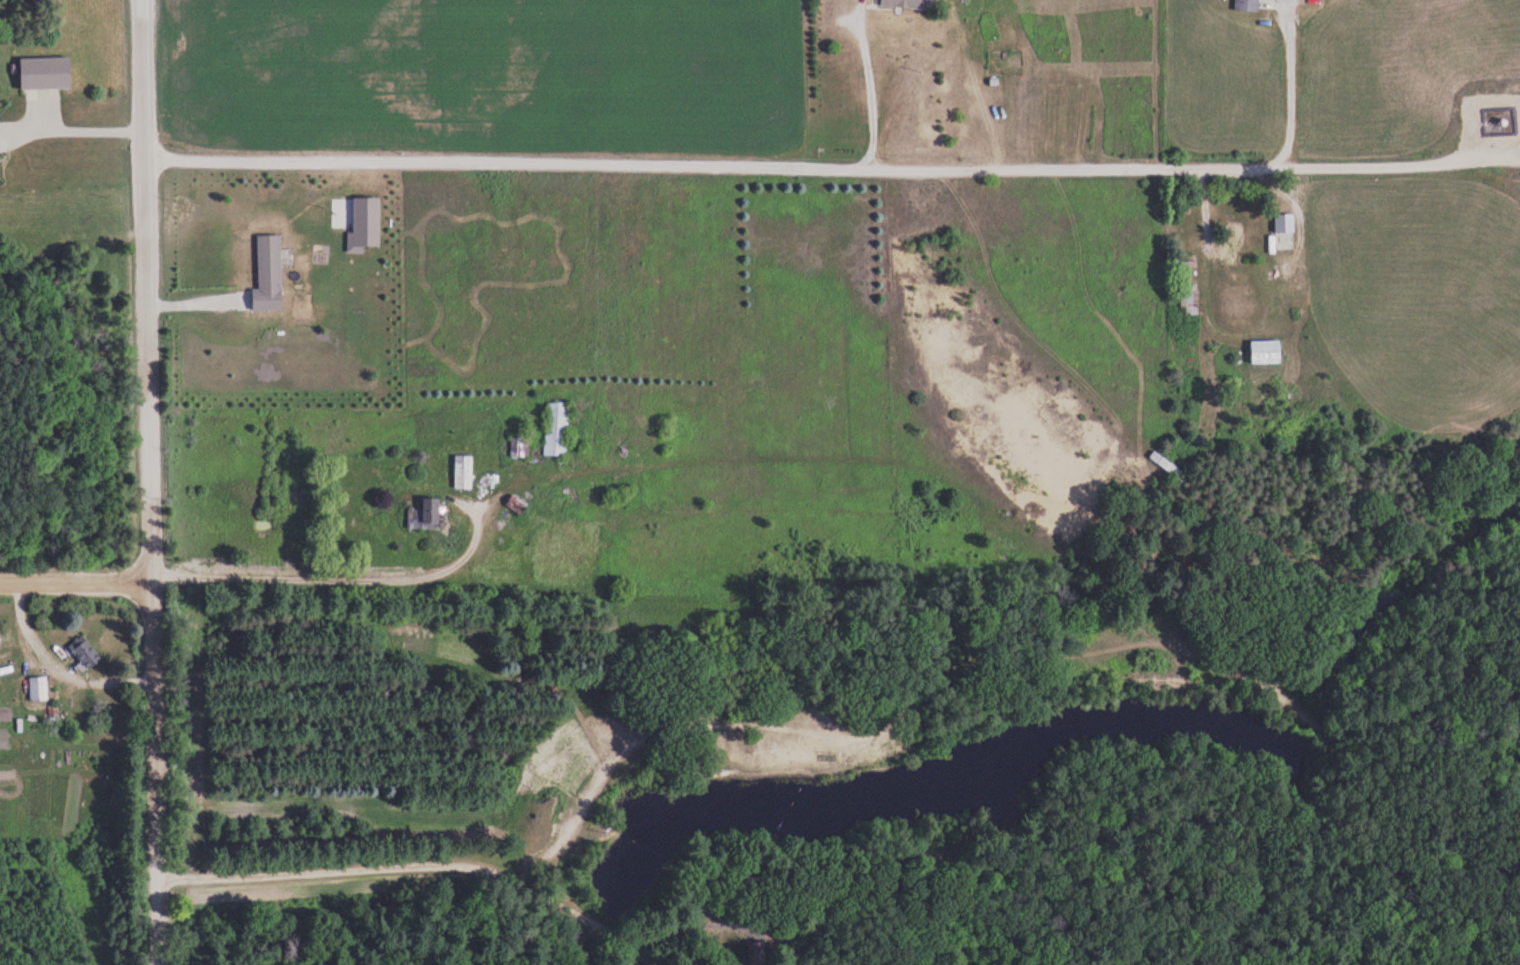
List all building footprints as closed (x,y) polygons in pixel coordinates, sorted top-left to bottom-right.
[(926,0),(882,0),(882,6),(925,9),(926,0)] [(1236,11),(1260,11),(1260,0),(1236,0),(1236,11)] [(72,89),(72,57),(22,58),(22,89),(72,89)] [(1293,216),(1276,216),(1276,249),(1293,249),(1293,216)] [(1228,247),(1222,247),(1222,265),(1239,265),(1239,225),(1228,225),(1228,247)] [(253,289),(254,310),(283,310),(281,235),(259,235),(259,289),(253,289)] [(1197,261),(1181,261),(1181,308),(1186,308),(1186,315),(1199,315),(1199,283),(1190,283),(1190,269),(1197,269),(1197,261)] [(569,403),(547,403),(546,457),(568,457),(569,403)] [(511,458),(529,458),(529,438),(511,438),(511,458)] [(1189,476),(1156,451),(1150,458),(1183,483),(1189,476)] [(473,457),(455,457),(455,490),(473,490),(473,457)] [(580,490),(563,490),(563,499),(580,499),(580,490)] [(508,506),(522,514),(528,504),(514,496),(508,506)] [(424,529),(443,529),(443,499),(424,499),(424,529)] [(103,658),(81,636),(69,648),(91,669),(103,658)] [(31,678),(31,702),(48,702),(48,678),(31,678)] [(767,942),(749,944),(751,964),(769,964),(767,942)]
